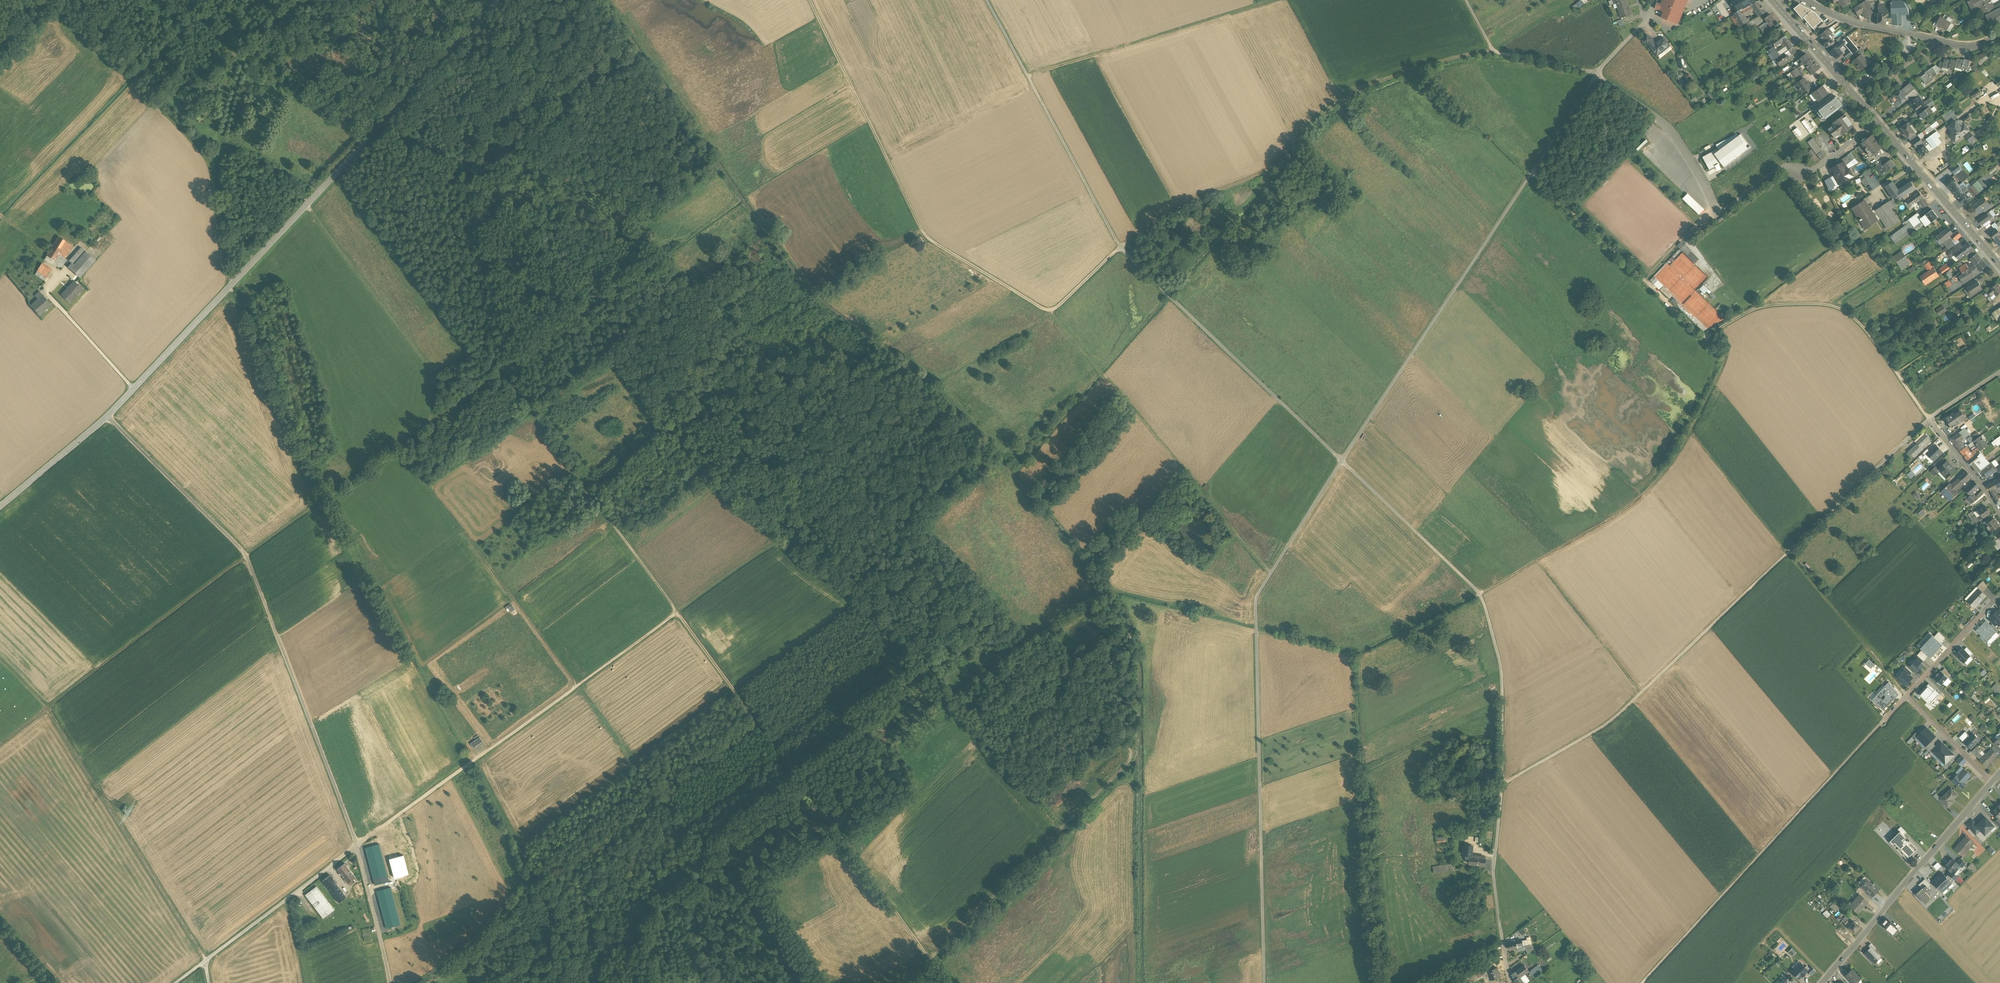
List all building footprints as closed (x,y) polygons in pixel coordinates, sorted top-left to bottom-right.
[(1615,5),(1617,4),(1621,18),(1620,18),(1620,19),(1631,15),(1626,0),(1613,0),(1615,5)] [(1662,0),(1661,5),(1660,4),(1659,4),(1656,3),(1657,2),(1656,3),(1655,8),(1654,8),(1655,8),(1659,10),(1663,12),(1661,17),(1661,18),(1663,19),(1667,20),(1670,21),(1670,22),(1670,21),(1673,23),(1674,23),(1677,24),(1678,24),(1677,24),(1679,19),(1680,19),(1679,19),(1681,14),(1682,14),(1683,9),(1684,9),(1686,4),(1687,0),(1662,0)] [(1737,12),(1739,11),(1740,11),(1741,11),(1750,6),(1757,2),(1755,0),(1730,0),(1737,12)] [(1967,2),(1973,12),(1979,8),(1985,17),(1986,17),(1992,28),(1993,28),(1999,24),(1999,3),(1994,6),(1991,0),(1971,0),(1967,2)] [(1757,2),(1750,6),(1752,9),(1755,13),(1763,9),(1758,1),(1757,2)] [(1864,1),(1857,6),(1854,9),(1856,12),(1856,13),(1858,16),(1862,13),(1864,18),(1872,13),(1869,8),(1864,1)] [(1901,3),(1891,4),(1891,3),(1890,3),(1890,4),(1890,10),(1891,13),(1901,13),(1901,15),(1909,14),(1908,10),(1905,3),(1904,3),(1901,3)] [(1811,11),(1799,4),(1793,9),(1802,19),(1803,18),(1811,11)] [(1890,4),(1878,4),(1878,14),(1886,15),(1885,10),(1890,10),(1890,4)] [(1750,6),(1741,11),(1740,11),(1739,11),(1742,16),(1749,12),(1749,11),(1752,9),(1750,6)] [(1742,16),(1739,11),(1737,12),(1733,14),(1734,15),(1739,24),(1741,26),(1746,23),(1745,21),(1742,16)] [(1811,11),(1803,18),(1807,21),(1805,23),(1808,26),(1809,25),(1812,28),(1822,20),(1815,13),(1811,11)] [(1901,13),(1891,13),(1892,25),(1902,26),(1901,15),(1901,13)] [(1878,14),(1877,24),(1885,25),(1886,22),(1886,21),(1886,19),(1886,15),(1878,14)] [(1739,24),(1734,15),(1730,17),(1736,26),(1739,24)] [(1776,23),(1770,15),(1764,19),(1768,24),(1770,27),(1776,23)] [(1946,20),(1940,17),(1938,21),(1937,24),(1940,26),(1947,30),(1951,23),(1946,20)] [(1768,24),(1760,29),(1763,33),(1770,27),(1768,24)] [(1823,33),(1818,37),(1820,36),(1823,40),(1829,35),(1832,33),(1828,29),(1823,33)] [(1783,34),(1772,42),(1775,46),(1782,41),(1786,38),(1783,34)] [(1844,34),(1836,40),(1839,43),(1842,41),(1847,37),(1844,34)] [(1652,40),(1646,35),(1642,40),(1648,45),(1652,41),(1652,40)] [(1823,40),(1821,42),(1826,48),(1828,45),(1829,47),(1834,43),(1829,37),(1830,36),(1829,35),(1823,40)] [(1847,37),(1842,41),(1844,44),(1847,47),(1852,43),(1847,37)] [(1656,43),(1655,44),(1652,41),(1648,45),(1655,54),(1658,52),(1659,54),(1669,46),(1663,38),(1659,41),(1659,40),(1656,42),(1656,43)] [(1858,50),(1852,43),(1847,47),(1853,54),(1858,50)] [(1836,46),(1829,51),(1836,59),(1842,53),(1838,47),(1836,46)] [(1778,53),(1773,47),(1768,51),(1774,60),(1780,56),(1778,53)] [(1788,50),(1775,59),(1772,62),(1775,66),(1776,65),(1778,65),(1779,64),(1780,66),(1788,60),(1787,59),(1788,58),(1789,57),(1791,55),(1791,56),(1796,52),(1793,47),(1788,50)] [(1786,47),(1778,53),(1780,56),(1788,50),(1786,47)] [(1986,52),(1976,58),(1980,65),(1990,58),(1986,52)] [(1806,53),(1799,59),(1804,64),(1810,59),(1806,53)] [(1860,56),(1853,62),(1857,67),(1859,66),(1861,69),(1868,63),(1861,56),(1861,55),(1860,56)] [(1951,60),(1945,58),(1943,62),(1942,67),(1943,67),(1949,69),(1949,68),(1955,69),(1955,68),(1957,61),(1951,59),(1951,60)] [(1818,69),(1810,59),(1804,64),(1805,66),(1812,74),(1818,69)] [(1964,61),(1958,59),(1957,61),(1955,68),(1962,70),(1962,68),(1968,70),(1970,61),(1964,59),(1964,61)] [(1938,67),(1936,65),(1933,67),(1937,73),(1942,70),(1938,67)] [(1928,73),(1926,74),(1926,73),(1920,77),(1923,81),(1925,81),(1927,84),(1933,80),(1932,79),(1938,75),(1937,73),(1933,67),(1932,67),(1927,71),(1928,73)] [(1793,78),(1798,76),(1794,70),(1790,73),(1793,78)] [(1803,78),(1799,82),(1800,83),(1797,85),(1799,88),(1798,89),(1799,89),(1798,90),(1798,91),(1799,90),(1802,94),(1807,90),(1806,89),(1810,86),(1809,86),(1803,78)] [(1910,83),(1901,91),(1908,99),(1908,100),(1910,102),(1918,96),(1920,95),(1910,83)] [(1812,84),(1809,86),(1810,86),(1806,89),(1807,90),(1808,93),(1815,88),(1812,84)] [(1830,92),(1824,85),(1812,94),(1816,100),(1817,101),(1821,99),(1830,92)] [(1972,94),(1976,98),(1982,93),(1979,89),(1972,94)] [(1900,90),(1890,98),(1898,107),(1908,100),(1908,99),(1901,91),(1900,90)] [(1910,102),(1909,102),(1915,110),(1922,104),(1918,99),(1920,98),(1918,96),(1910,102)] [(1817,113),(1821,119),(1823,117),(1825,120),(1838,110),(1837,109),(1842,105),(1835,97),(1831,100),(1830,99),(1818,109),(1819,111),(1817,113)] [(1816,100),(1812,103),(1815,107),(1823,101),(1821,99),(1817,101),(1816,100)] [(1929,107),(1927,109),(1920,114),(1924,119),(1933,112),(1936,110),(1934,107),(1931,109),(1930,107),(1929,107)] [(1842,115),(1832,123),(1833,125),(1827,130),(1833,138),(1839,134),(1841,136),(1852,128),(1849,124),(1850,123),(1847,118),(1845,119),(1842,115)] [(1910,122),(1901,129),(1909,138),(1911,141),(1919,134),(1917,132),(1910,122)] [(1920,138),(1923,142),(1935,133),(1937,132),(1934,128),(1939,125),(1936,122),(1931,126),(1927,129),(1919,134),(1911,141),(1913,143),(1920,138)] [(1965,124),(1961,128),(1956,122),(1949,128),(1953,133),(1950,135),(1955,142),(1961,138),(1961,139),(1962,138),(1961,137),(1970,130),(1965,124)] [(1925,146),(1926,146),(1930,143),(1933,148),(1941,142),(1935,133),(1923,142),(1916,147),(1915,148),(1918,151),(1919,151),(1925,146)] [(1971,133),(1966,137),(1970,143),(1975,139),(1971,133)] [(1716,145),(1719,150),(1737,136),(1736,134),(1716,145)] [(1751,147),(1741,134),(1738,136),(1748,149),(1751,147)] [(1862,142),(1861,143),(1862,144),(1867,150),(1871,156),(1881,148),(1872,135),(1866,139),(1862,142)] [(1748,149),(1738,136),(1737,136),(1719,150),(1718,151),(1714,154),(1721,164),(1724,167),(1725,166),(1727,165),(1730,163),(1732,162),(1734,160),(1736,159),(1736,158),(1739,156),(1741,155),(1748,149)] [(1821,151),(1812,138),(1807,142),(1812,149),(1816,154),(1821,151)] [(1920,138),(1913,143),(1916,147),(1923,142),(1920,138)] [(1862,144),(1857,148),(1862,154),(1867,150),(1862,144)] [(1925,146),(1919,151),(1923,156),(1930,152),(1926,146),(1925,146)] [(1717,149),(1702,157),(1703,158),(1702,158),(1704,160),(1704,161),(1705,163),(1709,171),(1716,167),(1716,166),(1718,165),(1719,166),(1721,164),(1714,154),(1718,151),(1717,149)] [(1847,155),(1841,160),(1843,163),(1845,166),(1851,161),(1847,155)] [(1895,166),(1890,159),(1883,165),(1886,168),(1888,171),(1895,166)] [(1878,165),(1877,168),(1882,175),(1888,171),(1886,168),(1883,165),(1881,162),(1878,165)] [(1845,166),(1843,163),(1836,167),(1831,169),(1834,176),(1837,175),(1841,183),(1851,177),(1845,166)] [(1955,176),(1957,174),(1963,182),(1964,182),(1968,178),(1957,163),(1950,169),(1955,176)] [(1835,186),(1830,177),(1824,181),(1828,190),(1835,186)] [(1952,177),(1946,183),(1952,191),(1959,185),(1952,177)] [(1912,183),(1908,186),(1907,185),(1898,191),(1897,189),(1893,182),(1886,187),(1894,199),(1901,195),(1902,197),(1907,194),(1915,189),(1912,183)] [(1978,182),(1958,198),(1964,205),(1984,189),(1978,182)] [(1959,185),(1952,191),(1958,198),(1968,190),(1965,186),(1962,189),(1959,185)] [(1924,198),(1919,192),(1912,197),(1916,203),(1919,201),(1924,198)] [(1703,209),(1687,194),(1682,199),(1699,215),(1703,209)] [(1912,197),(1907,201),(1911,206),(1916,203),(1912,197)] [(1982,199),(1972,207),(1975,211),(1976,210),(1978,213),(1983,209),(1988,206),(1987,205),(1982,199)] [(1872,211),(1864,201),(1852,209),(1865,229),(1878,221),(1872,211)] [(1988,206),(1983,209),(1984,212),(1993,206),(1991,203),(1987,205),(1988,206)] [(1891,209),(1887,204),(1876,211),(1881,219),(1888,230),(1899,222),(1891,209)] [(1881,219),(1876,211),(1875,209),(1872,211),(1878,221),(1881,219)] [(1932,210),(1925,215),(1921,218),(1923,221),(1927,226),(1938,218),(1932,210)] [(1918,213),(1908,220),(1914,227),(1923,221),(1921,218),(1918,213)] [(1989,213),(1979,220),(1982,224),(1993,218),(1992,217),(1989,213)] [(1993,218),(1982,224),(1984,227),(1998,218),(1997,216),(1994,218),(1994,217),(1992,217),(1993,218)] [(1909,224),(1890,237),(1896,245),(1916,231),(1914,227),(1908,220),(1907,221),(1909,224)] [(1990,234),(1994,240),(1999,235),(1999,222),(1997,225),(1995,223),(1991,226),(1995,230),(1990,234)] [(1948,228),(1940,233),(1943,236),(1950,230),(1948,228)] [(1950,230),(1943,236),(1946,240),(1949,238),(1951,236),(1953,234),(1950,230)] [(1953,234),(1951,236),(1953,238),(1954,239),(1956,241),(1957,240),(1962,236),(1957,231),(1953,234)] [(67,242),(59,237),(52,248),(60,253),(67,242)] [(72,245),(67,242),(60,253),(59,255),(63,257),(65,258),(72,245)] [(1681,242),(1677,246),(1695,263),(1699,258),(1681,242)] [(1963,246),(1961,245),(1956,249),(1958,251),(1957,252),(1956,253),(1961,258),(1966,255),(1967,256),(1967,255),(1973,250),(1967,243),(1963,246)] [(81,247),(70,260),(70,261),(71,263),(68,267),(80,277),(95,260),(81,247)] [(60,253),(52,248),(47,256),(55,261),(59,255),(60,253)] [(1954,249),(1949,253),(1952,257),(1956,253),(1957,252),(1954,249)] [(1973,250),(1967,255),(1969,258),(1976,253),(1974,250),(1973,250)] [(1902,251),(1893,257),(1901,270),(1910,264),(1902,251)] [(1976,253),(1969,258),(1973,263),(1975,265),(1982,260),(1976,253)] [(55,261),(47,256),(45,260),(57,267),(63,257),(59,255),(55,261)] [(65,258),(63,257),(57,267),(61,269),(67,259),(65,258)] [(1982,260),(1975,265),(1977,268),(1980,272),(1987,266),(1982,260)] [(1934,268),(1920,277),(1925,285),(1952,267),(1949,262),(1936,271),(1934,268)] [(52,270),(42,263),(37,271),(47,277),(52,270)] [(1969,269),(1962,273),(1963,275),(1960,277),(1964,283),(1974,276),(1971,272),(1977,268),(1975,265),(1972,267),(1969,269)] [(1969,269),(1967,265),(1966,265),(1963,267),(1960,269),(1962,273),(1969,269)] [(47,277),(37,271),(35,275),(45,281),(47,277)] [(74,281),(61,295),(70,303),(83,289),(74,281)] [(1969,287),(1967,288),(1970,292),(1972,291),(1973,294),(1982,288),(1980,286),(1978,285),(1976,283),(1978,282),(1977,282),(1976,283),(1969,287)] [(1991,289),(1994,294),(1996,296),(1997,297),(1999,294),(1999,288),(1997,284),(1991,289)] [(1708,290),(1703,285),(1699,290),(1704,294),(1708,290)] [(1668,291),(1663,286),(1659,290),(1669,299),(1671,297),(1667,292),(1668,291)] [(39,299),(32,305),(40,314),(50,305),(43,296),(39,299)] [(1961,411),(1952,417),(1950,416),(1946,418),(1951,426),(1955,424),(1956,426),(1966,419),(1961,411)] [(1968,427),(1965,429),(1969,434),(1971,437),(1974,435),(1968,427)] [(1931,440),(1925,433),(1915,441),(1918,444),(1916,445),(1921,451),(1927,445),(1931,440)] [(1959,433),(1951,439),(1955,445),(1961,441),(1963,439),(1959,433)] [(1977,439),(1974,441),(1978,447),(1984,442),(1980,436),(1977,439)] [(1973,439),(1964,445),(1966,447),(1974,441),(1973,439)] [(1984,442),(1978,447),(1981,450),(1987,446),(1984,442)] [(1916,445),(1909,452),(1914,458),(1921,451),(1916,445)] [(1929,451),(1927,454),(1933,461),(1943,452),(1936,445),(1929,451)] [(1927,449),(1921,455),(1923,457),(1927,454),(1929,451),(1927,449)] [(1971,453),(1968,450),(1962,454),(1968,461),(1973,456),(1971,453)] [(1983,469),(1990,464),(1981,453),(1977,456),(1980,459),(1977,462),(1979,465),(1982,468),(1982,469),(1983,469)] [(1976,455),(1968,461),(1972,466),(1977,462),(1980,459),(1977,456),(1976,455)] [(1951,466),(1947,462),(1940,469),(1945,474),(1943,475),(1947,479),(1950,475),(1952,473),(1956,470),(1952,466),(1951,466)] [(1983,469),(1980,471),(1985,479),(1997,470),(1992,463),(1990,464),(1983,469)] [(1936,467),(1931,472),(1936,476),(1940,472),(1936,467)] [(1912,471),(1907,475),(1911,479),(1916,475),(1912,471)] [(1971,476),(1966,471),(1959,478),(1960,478),(1964,483),(1971,476)] [(1964,483),(1960,478),(1956,482),(1960,486),(1964,483)] [(1987,485),(1991,491),(1994,489),(1999,486),(1999,483),(1998,479),(1987,485)] [(1975,481),(1965,490),(1969,494),(1970,495),(1972,494),(1980,486),(1975,481)] [(1952,485),(1951,484),(1947,487),(1946,487),(1942,491),(1946,495),(1945,496),(1945,497),(1946,496),(1950,500),(1958,492),(1956,490),(1958,489),(1953,484),(1952,485)] [(1983,508),(1979,511),(1981,514),(1984,518),(1991,513),(1986,506),(1983,508)] [(1975,514),(1973,515),(1974,516),(1971,518),(1975,524),(1980,520),(1977,517),(1975,514)] [(1999,526),(1994,519),(1990,522),(1986,525),(1989,529),(1992,527),(1994,530),(1999,526)] [(1996,535),(1991,540),(1998,549),(1999,548),(1999,540),(1996,535)] [(1870,547),(1864,540),(1855,547),(1863,554),(1866,551),(1870,547)] [(1866,557),(1873,551),(1870,548),(1866,551),(1863,554),(1866,557)] [(1988,586),(1983,581),(1976,588),(1978,589),(1982,592),(1988,586)] [(1982,592),(1978,589),(1973,594),(1974,595),(1968,601),(1975,608),(1986,596),(1982,592)] [(1991,617),(1991,618),(1995,622),(1997,624),(1999,626),(1999,625),(1999,614),(1997,611),(1991,617)] [(1986,622),(1977,631),(1981,636),(1982,635),(1987,641),(1992,637),(1991,636),(1996,632),(1990,626),(1986,622)] [(1934,637),(1940,643),(1945,638),(1939,632),(1934,637)] [(1937,652),(1943,645),(1940,643),(1934,637),(1932,635),(1926,642),(1937,652)] [(1931,659),(1937,652),(1926,642),(1920,649),(1921,650),(1928,656),(1931,659)] [(1964,650),(1970,656),(1973,654),(1966,647),(1964,650)] [(1964,650),(1963,648),(1956,655),(1964,663),(1970,656),(1964,650)] [(1923,661),(1928,656),(1921,650),(1917,655),(1923,661)] [(1923,661),(1917,655),(1913,659),(1915,661),(1916,659),(1921,663),(1923,661)] [(1870,659),(1866,663),(1871,668),(1875,664),(1870,659)] [(1921,663),(1916,659),(1915,661),(1910,666),(1917,673),(1924,666),(1921,663)] [(1912,672),(1906,666),(1902,670),(1904,672),(1905,670),(1910,675),(1912,672)] [(484,668),(458,686),(458,685),(457,686),(461,692),(488,673),(484,668)] [(1945,669),(1942,672),(1948,677),(1951,675),(1945,669)] [(1904,672),(1898,678),(1902,681),(1902,682),(1906,686),(1913,678),(1910,675),(1905,670),(1904,672)] [(1942,672),(1941,671),(1934,678),(1941,685),(1948,677),(1942,672)] [(1885,687),(1896,697),(1898,694),(1889,682),(1885,687)] [(1997,683),(1992,688),(1996,693),(1998,691),(1999,693),(1999,687),(1997,683)] [(1940,694),(1929,684),(1923,689),(1925,690),(1920,696),(1930,705),(1940,694)] [(1896,697),(1885,687),(1872,700),(1883,710),(1896,697)] [(1922,732),(1917,737),(1921,742),(1931,732),(1926,727),(1922,732)] [(1917,737),(1922,732),(1919,729),(1913,735),(1916,738),(1917,737)] [(1970,736),(1965,731),(1959,738),(1964,743),(1965,742),(1964,742),(1970,736)] [(1935,736),(1931,732),(1921,742),(1926,746),(1931,741),(1935,736)] [(1979,740),(1973,734),(1970,736),(1964,742),(1965,742),(1971,748),(1976,743),(1977,743),(1979,740)] [(479,737),(470,743),(473,747),(482,741),(479,737)] [(1917,737),(1916,738),(1915,739),(1923,748),(1925,747),(1926,746),(1921,742),(1917,737)] [(1927,750),(1933,744),(1934,743),(1931,741),(1926,746),(1925,747),(1927,750)] [(1947,749),(1948,748),(1941,742),(1936,747),(1932,751),(1939,757),(1947,749)] [(1932,751),(1936,747),(1933,744),(1927,750),(1931,753),(1932,751)] [(1939,757),(1938,757),(1945,764),(1949,760),(1954,755),(1947,749),(1939,757)] [(1992,749),(1980,760),(1986,767),(1998,755),(1992,749)] [(1939,757),(1932,751),(1931,753),(1930,753),(1943,766),(1944,766),(1945,764),(1938,757),(1939,757)] [(1967,761),(1961,756),(1956,761),(1962,766),(1967,761)] [(1945,764),(1944,766),(1947,768),(1952,763),(1949,760),(1945,764)] [(1965,769),(1959,775),(1958,774),(1952,780),(1958,786),(1959,785),(1963,789),(1967,785),(1965,783),(1971,775),(1965,769)] [(1952,789),(1941,799),(1945,804),(1948,807),(1954,801),(1952,800),(1958,795),(1952,789)] [(1981,830),(1985,834),(1990,830),(1989,829),(1993,825),(1986,818),(1981,823),(1981,822),(1978,825),(1977,826),(1981,830)] [(1976,835),(1981,830),(1977,826),(1978,825),(1973,820),(1967,826),(1976,835)] [(1907,833),(1901,827),(1898,830),(1900,832),(1904,835),(1907,833)] [(1918,849),(1904,835),(1900,832),(1889,842),(1903,856),(1907,859),(1918,849)] [(1966,836),(1959,845),(1959,844),(1955,849),(1958,852),(1958,853),(1962,856),(1974,843),(1966,836)] [(1978,856),(1986,849),(1977,840),(1975,843),(1978,846),(1973,851),(1978,856)] [(374,883),(389,879),(380,844),(365,848),(374,883)] [(1473,847),(1464,846),(1463,855),(1470,855),(1472,855),(1473,847)] [(403,855),(389,859),(394,878),(408,874),(403,855)] [(1472,855),(1470,855),(1469,864),(1485,865),(1486,859),(1484,859),(1484,856),(1472,855)] [(1957,863),(1952,858),(1947,864),(1946,864),(1945,865),(1945,866),(1951,871),(1954,873),(1958,869),(1956,868),(1959,865),(1957,863)] [(1966,863),(1961,858),(1957,863),(1959,865),(1962,868),(1966,863)] [(345,863),(337,869),(348,883),(349,883),(353,879),(356,878),(345,863)] [(1453,864),(1433,866),(1434,873),(1454,870),(1453,864)] [(1954,873),(1951,871),(1949,874),(1955,880),(1958,877),(1954,873)] [(1942,892),(1946,888),(1948,891),(1950,889),(1948,886),(1952,883),(1946,877),(1942,872),(1932,882),(1942,892)] [(1949,874),(1946,877),(1952,883),(1955,880),(1949,874)] [(346,897),(330,875),(322,881),(339,903),(346,897)] [(1928,888),(1931,885),(1925,879),(1919,885),(1922,889),(1923,888),(1924,888),(1926,886),(1928,888)] [(1872,885),(1867,880),(1862,885),(1866,890),(1872,896),(1877,891),(1877,890),(1872,885)] [(1880,889),(1874,882),(1872,885),(1877,890),(1877,891),(1877,892),(1880,889)] [(334,910),(316,886),(305,895),(323,919),(334,910)] [(1917,894),(1926,904),(1933,897),(1927,891),(1930,889),(1928,888),(1926,886),(1924,888),(1923,888),(1922,889),(1917,894)] [(401,925),(391,889),(377,893),(387,928),(401,925)] [(1859,895),(1850,906),(1858,913),(1868,902),(1859,895)] [(1838,908),(1833,902),(1829,906),(1835,911),(1838,908)] [(1892,923),(1887,918),(1881,924),(1887,930),(1889,927),(1892,923)] [(1851,924),(1848,927),(1855,933),(1860,926),(1853,921),(1851,924)] [(1522,940),(1516,941),(1508,942),(1510,949),(1517,948),(1517,950),(1524,949),(1524,946),(1523,946),(1522,940)] [(1530,944),(1528,945),(1524,946),(1524,949),(1525,949),(1528,953),(1534,949),(1530,944)] [(1792,956),(1796,951),(1792,947),(1788,952),(1792,956)] [(1873,950),(1871,948),(1870,948),(1865,953),(1874,963),(1880,958),(1873,950)] [(1800,963),(1792,971),(1799,978),(1802,975),(1802,976),(1805,974),(1804,973),(1807,971),(1807,970),(1805,967),(1800,963)] [(1542,970),(1538,964),(1529,971),(1533,977),(1542,970)] [(1524,965),(1517,971),(1521,976),(1524,973),(1528,970),(1524,965)] [(1815,970),(1811,966),(1809,968),(1807,970),(1807,971),(1811,975),(1815,970)] [(1497,968),(1488,970),(1489,976),(1490,976),(1491,979),(1500,977),(1498,973),(1497,973),(1496,968),(1497,968)] [(1851,969),(1847,974),(1846,976),(1852,982),(1856,982),(1861,979),(1851,969)] [(1464,980),(1466,982),(1471,982),(1482,977),(1479,972),(1464,980)] [(1524,973),(1521,976),(1520,977),(1524,982),(1526,982),(1530,980),(1525,974),(1524,973)]
